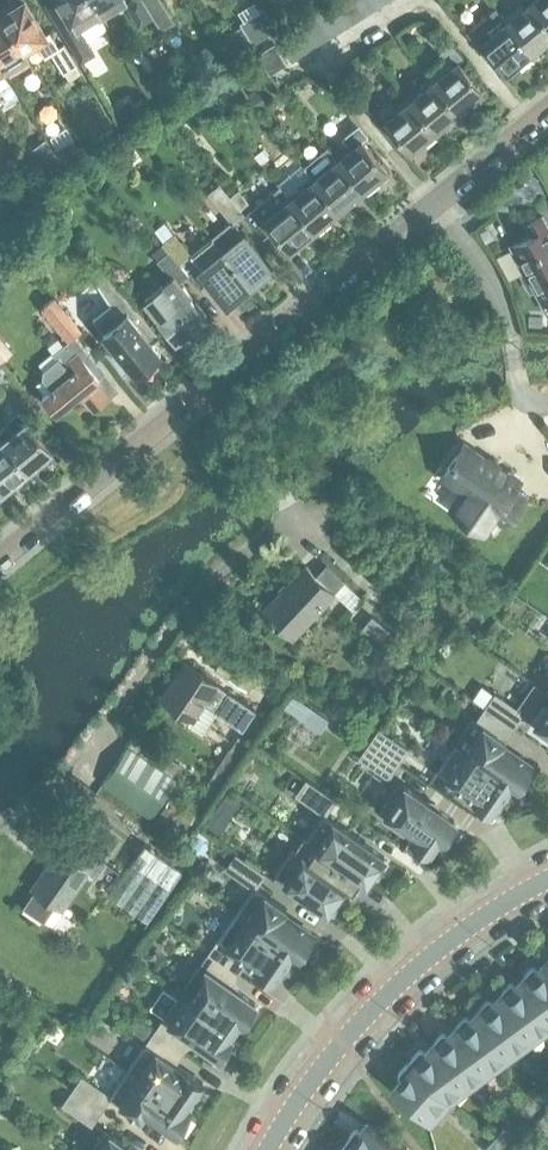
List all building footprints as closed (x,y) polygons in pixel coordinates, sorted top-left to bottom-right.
[(3,14),(25,49),(37,42),(46,56),(52,52),(69,80),(81,73),(64,44),(61,46),(51,31),(47,33),(26,0),(20,4),(17,0),(16,0),(0,10),(3,14)] [(47,4),(82,61),(94,53),(81,32),(104,18),(98,8),(93,0),(53,0),(47,4)] [(98,8),(104,18),(126,4),(125,3),(127,2),(125,0),(93,0),(98,8)] [(141,0),(131,0),(127,2),(125,3),(126,4),(139,25),(152,17),(141,0)] [(161,0),(144,0),(161,28),(173,21),(161,0)] [(354,22),(367,14),(358,0),(340,0),(354,22)] [(367,14),(379,7),(375,0),(358,0),(367,14)] [(531,1),(547,22),(547,0),(532,0),(531,1)] [(507,20),(533,51),(547,39),(547,22),(531,1),(507,20)] [(264,7),(240,22),(242,24),(253,42),(276,27),(264,7)] [(507,20),(496,7),(467,31),(478,44),(483,41),(508,71),(533,51),(507,20)] [(3,14),(0,16),(0,60),(8,72),(29,59),(24,50),(25,49),(3,14)] [(253,42),(242,24),(217,39),(230,60),(255,45),(253,42)] [(306,53),(290,28),(279,36),(294,60),(306,53)] [(257,53),(270,74),(286,63),(273,43),(257,53)] [(434,80),(460,111),(484,91),(458,60),(462,57),(451,44),(440,53),(451,66),(434,80)] [(434,80),(411,99),(436,131),(460,111),(434,80)] [(436,131),(411,99),(398,110),(390,101),(379,110),(412,151),(436,131)] [(127,102),(111,110),(119,124),(135,116),(127,102)] [(338,159),(364,190),(388,170),(363,139),(368,135),(358,124),(341,138),(350,149),(338,159)] [(56,146),(66,160),(80,150),(70,137),(56,146)] [(46,138),(26,150),(41,175),(61,162),(46,138)] [(364,190),(338,159),(328,147),(304,167),(314,179),(314,178),(340,209),(364,190)] [(11,180),(19,193),(33,184),(24,171),(11,180)] [(314,179),(291,198),(317,229),(340,209),(314,178),(314,179)] [(240,207),(231,195),(230,196),(219,183),(208,193),(230,221),(211,236),(250,283),(272,265),(247,234),(245,236),(234,222),(244,213),(240,208),(240,207)] [(231,195),(240,207),(248,201),(238,189),(231,195)] [(317,229),(291,198),(290,198),(284,189),(270,200),(267,196),(252,208),(263,221),(267,218),(292,249),(317,229)] [(543,211),(524,222),(529,231),(509,243),(525,271),(520,274),(530,292),(535,290),(547,314),(547,220),(543,211)] [(250,283),(211,236),(191,253),(174,233),(163,242),(169,250),(182,265),(192,257),(203,271),(228,302),(250,283)] [(169,250),(157,260),(172,278),(176,283),(179,281),(188,273),(182,265),(169,250)] [(157,334),(132,303),(106,271),(95,280),(111,304),(93,318),(137,372),(161,353),(150,340),(157,334)] [(208,315),(179,281),(176,283),(172,278),(163,285),(146,299),(161,317),(158,319),(177,341),(208,315)] [(42,377),(52,389),(44,396),(57,412),(81,393),(96,410),(111,397),(97,380),(100,377),(91,366),(97,361),(75,334),(80,330),(54,298),(42,307),(69,339),(53,353),(57,358),(43,370),(42,377)] [(0,336),(0,361),(2,363),(14,352),(0,336)] [(29,470),(53,451),(28,419),(15,430),(12,426),(11,427),(7,422),(0,428),(0,437),(2,439),(4,438),(29,470)] [(2,439),(0,441),(0,481),(6,489),(29,470),(4,438),(2,439)] [(464,443),(441,475),(474,498),(461,516),(484,532),(496,514),(508,522),(525,497),(514,489),(521,479),(498,464),(497,466),(464,443)] [(291,638),(346,583),(326,563),(315,575),(305,565),(262,609),(291,638)] [(389,628),(372,615),(362,627),(379,641),(389,628)] [(226,653),(215,670),(229,679),(230,678),(246,689),(245,690),(260,699),(270,684),(255,675),(254,677),(237,667),(240,662),(226,653)] [(162,697),(193,717),(189,723),(203,733),(217,712),(243,729),(255,710),(184,663),(162,697)] [(547,693),(532,682),(516,706),(518,708),(535,720),(535,721),(547,729),(547,730),(547,692),(547,693)] [(455,741),(454,743),(511,783),(515,786),(530,764),(496,740),(500,735),(504,729),(518,708),(516,706),(497,693),(495,692),(477,719),(473,716),(456,742),(455,741)] [(379,729),(370,742),(398,762),(408,748),(379,729)] [(370,742),(360,756),(389,776),(398,762),(370,742)] [(454,743),(436,769),(493,808),(497,802),(504,800),(508,795),(507,788),(511,783),(454,743)] [(152,815),(153,813),(167,822),(176,809),(162,800),(176,780),(128,747),(103,782),(152,815)] [(226,775),(239,757),(228,749),(215,768),(226,775)] [(307,780),(297,793),(326,813),(335,799),(307,780)] [(399,781),(380,809),(414,833),(412,837),(430,850),(439,837),(442,838),(455,820),(399,781)] [(306,836),(305,837),(368,881),(373,873),(380,871),(384,865),(384,858),(385,856),(325,814),(308,838),(306,836)] [(32,887),(36,889),(25,905),(43,917),(54,902),(64,909),(90,872),(96,877),(106,862),(68,835),(32,887)] [(294,848),(275,874),(328,911),(344,887),(354,893),(359,886),(364,879),(367,882),(368,881),(305,837),(296,849),(294,848)] [(146,844),(111,895),(149,921),(184,870),(146,844)] [(234,915),(291,955),(293,952),(297,955),(312,933),(284,913),(288,907),(256,886),(265,873),(237,853),(227,867),(255,886),(234,915)] [(291,955),(234,915),(219,938),(210,951),(238,971),(247,958),(275,978),(279,972),(281,972),(282,972),(285,970),(286,970),(288,968),(289,966),(289,965),(290,963),(290,961),(290,959),(289,958),(291,955)] [(210,951),(183,991),(235,1027),(240,1019),(242,1021),(256,1002),(229,984),(238,971),(210,951)] [(521,978),(547,1003),(547,966),(543,962),(538,968),(535,966),(533,966),(531,966),(521,978)] [(498,995),(534,1027),(538,1031),(547,1020),(547,1003),(521,978),(515,984),(513,982),(511,982),(509,983),(498,995)] [(235,1027),(183,991),(156,1030),(182,1048),(191,1036),(219,1055),(232,1036),(229,1034),(235,1027)] [(487,999),(476,1011),(512,1044),(516,1048),(534,1027),(498,995),(493,1001),(491,999),(488,998),(487,999)] [(464,1016),(453,1028),(489,1060),(493,1064),(512,1044),(476,1011),(470,1018),(468,1016),(465,1015),(464,1016)] [(442,1032),(431,1045),(466,1077),(471,1081),(489,1060),(453,1028),(448,1034),(445,1032),(443,1032),(442,1032)] [(146,1043),(131,1065),(186,1103),(187,1101),(190,1100),(192,1100),(195,1098),(196,1096),(198,1094),(198,1093),(198,1091),(198,1089),(198,1087),(198,1086),(201,1080),(173,1061),(182,1048),(156,1030),(147,1043),(146,1043)] [(466,1077),(431,1045),(425,1051),(423,1049),(421,1048),(419,1049),(409,1060),(449,1096),(466,1077)] [(449,1096),(409,1060),(399,1072),(398,1073),(399,1075),(401,1078),(394,1085),(430,1118),(449,1096)] [(186,1103),(131,1065),(110,1095),(82,1076),(73,1089),(101,1109),(110,1096),(142,1118),(146,1113),(174,1132),(190,1110),(184,1106),(186,1103)] [(540,1104),(547,1096),(547,1089),(543,1084),(532,1096),(540,1104)] [(92,1123),(101,1109),(73,1089),(64,1103),(92,1123)] [(540,1104),(532,1096),(521,1108),(529,1116),(540,1104)] [(540,1119),(547,1126),(547,1110),(540,1119)] [(345,1141),(358,1149),(405,1149),(406,1148),(366,1121),(360,1130),(358,1128),(356,1128),(354,1129),(345,1141)] [(494,1137),(503,1144),(514,1133),(505,1125),(494,1137)] [(106,1130),(92,1149),(134,1149),(106,1130)] [(494,1137),(484,1148),(486,1149),(498,1149),(503,1144),(494,1137)] [(515,1149),(525,1149),(531,1144),(523,1137),(513,1148),(515,1149)] [(345,1141),(339,1149),(358,1149),(345,1141)]
